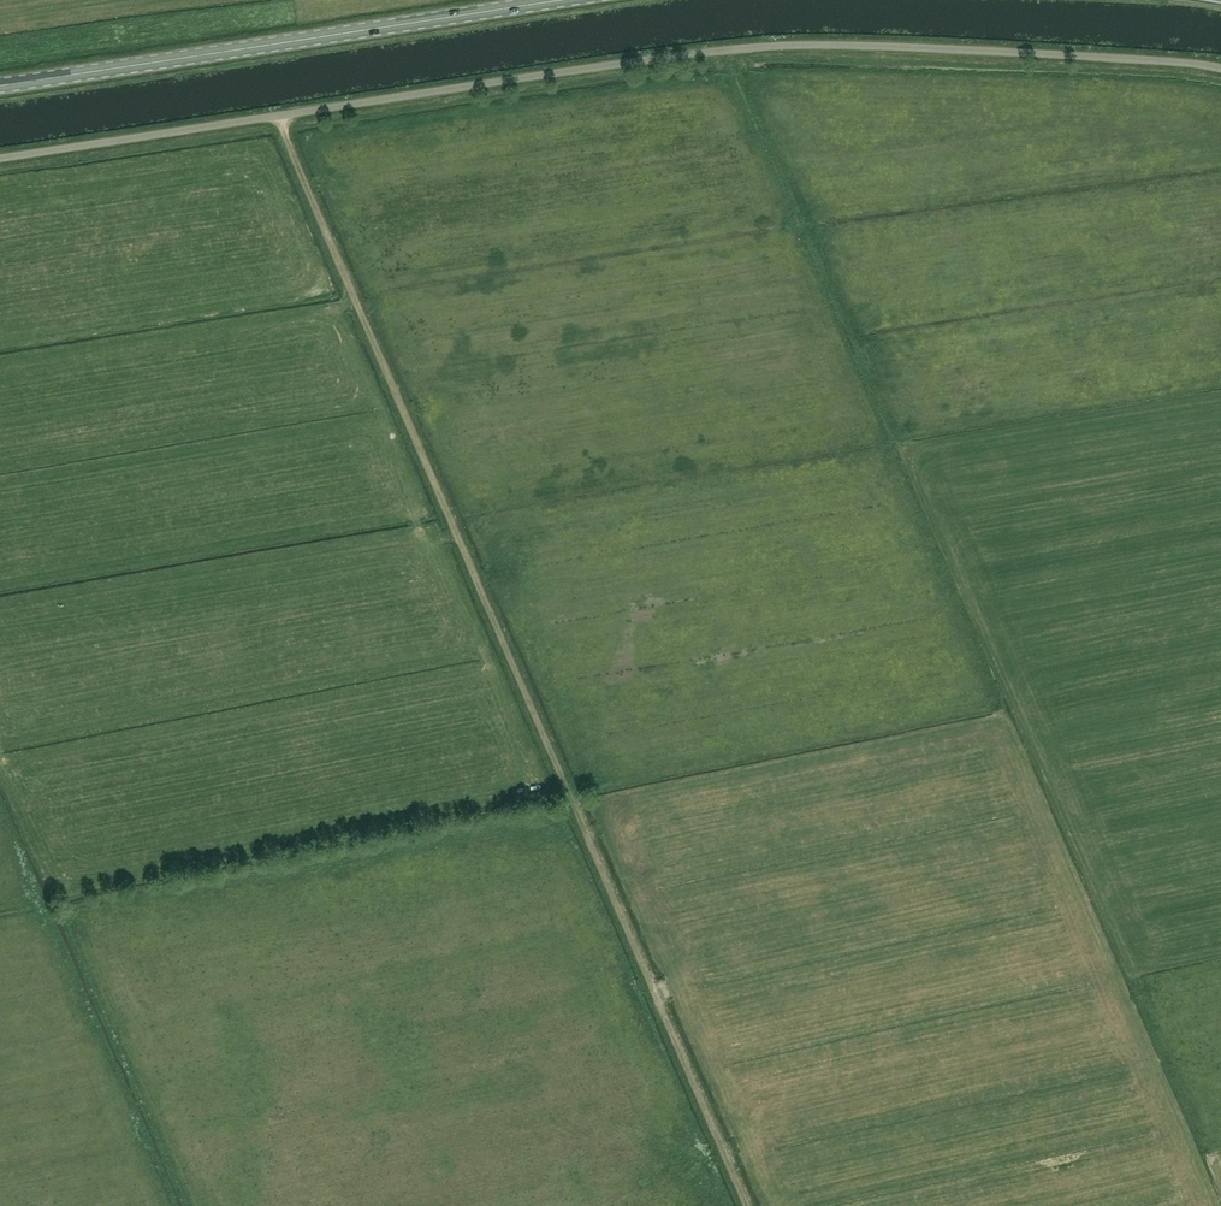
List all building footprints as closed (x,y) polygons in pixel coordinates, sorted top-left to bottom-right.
[(170,134),(171,139),(194,135),(193,130),(170,134)]
